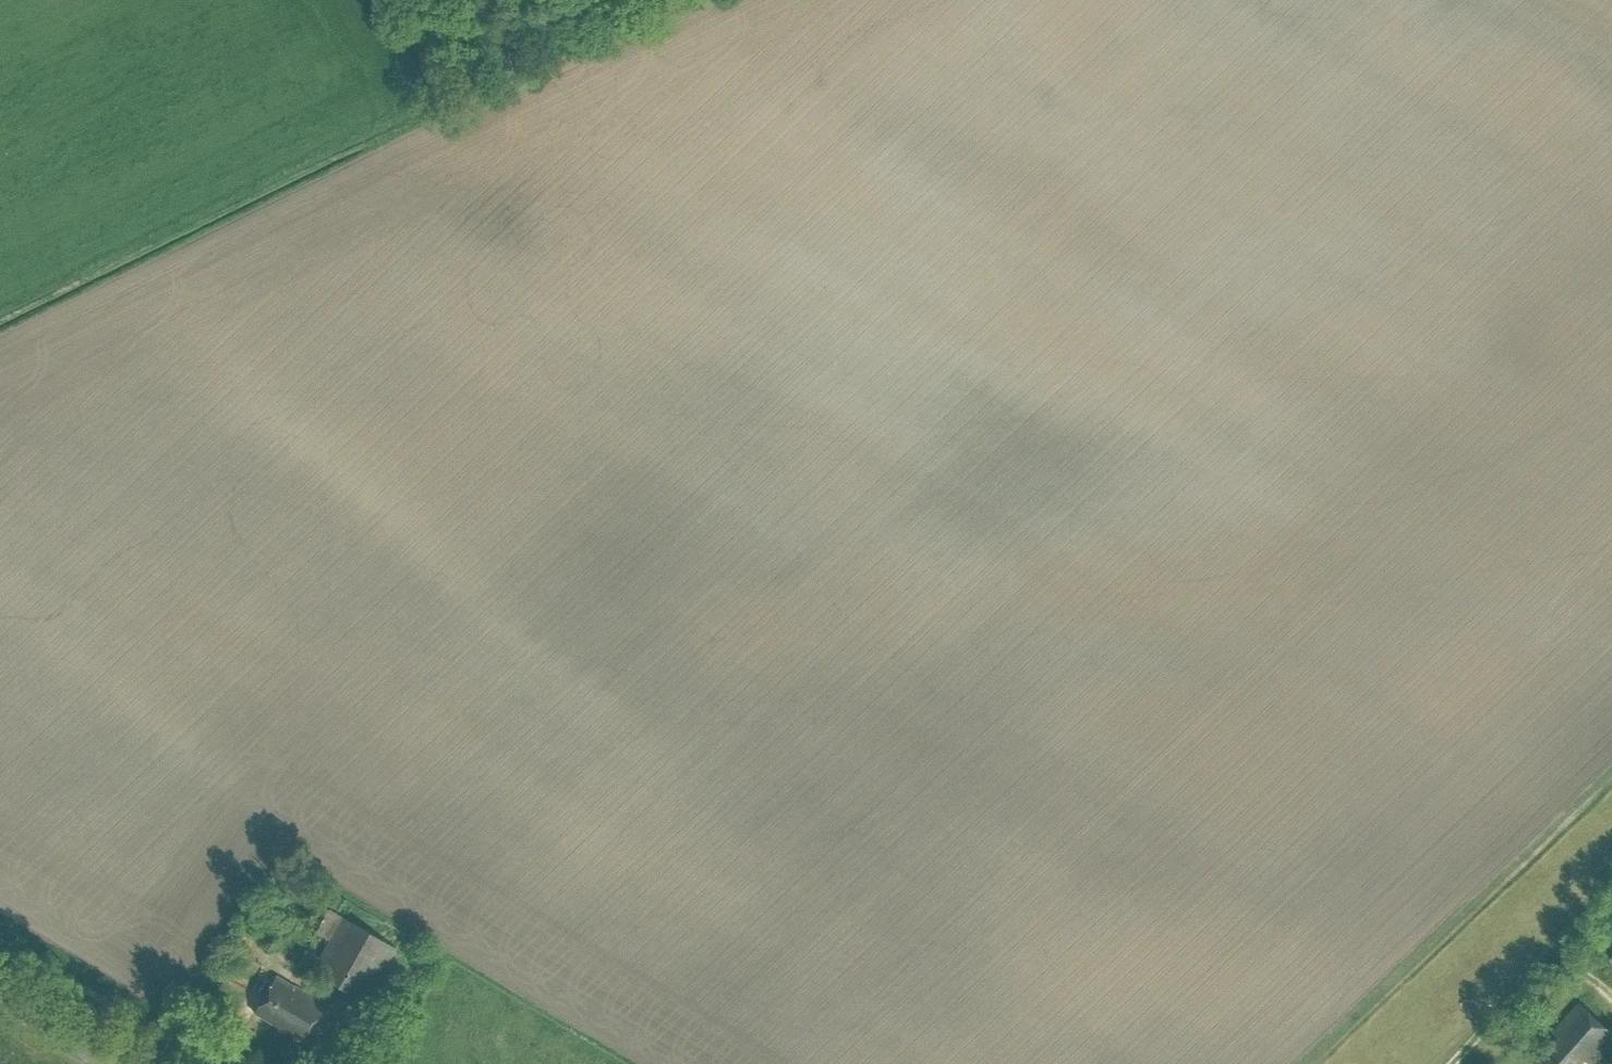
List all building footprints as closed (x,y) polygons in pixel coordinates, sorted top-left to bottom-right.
[(397,950),(332,911),(301,962),(366,1001),(397,950)] [(295,987),(276,976),(255,1013),(278,1027),(276,1031),(303,1048),(328,1006),(295,987)] [(1579,1003),(1553,1031),(1560,1038),(1541,1059),(1546,1063),(1582,1063),(1584,1061),(1587,1063),(1595,1063),(1611,1045),(1611,1033),(1579,1003)]
